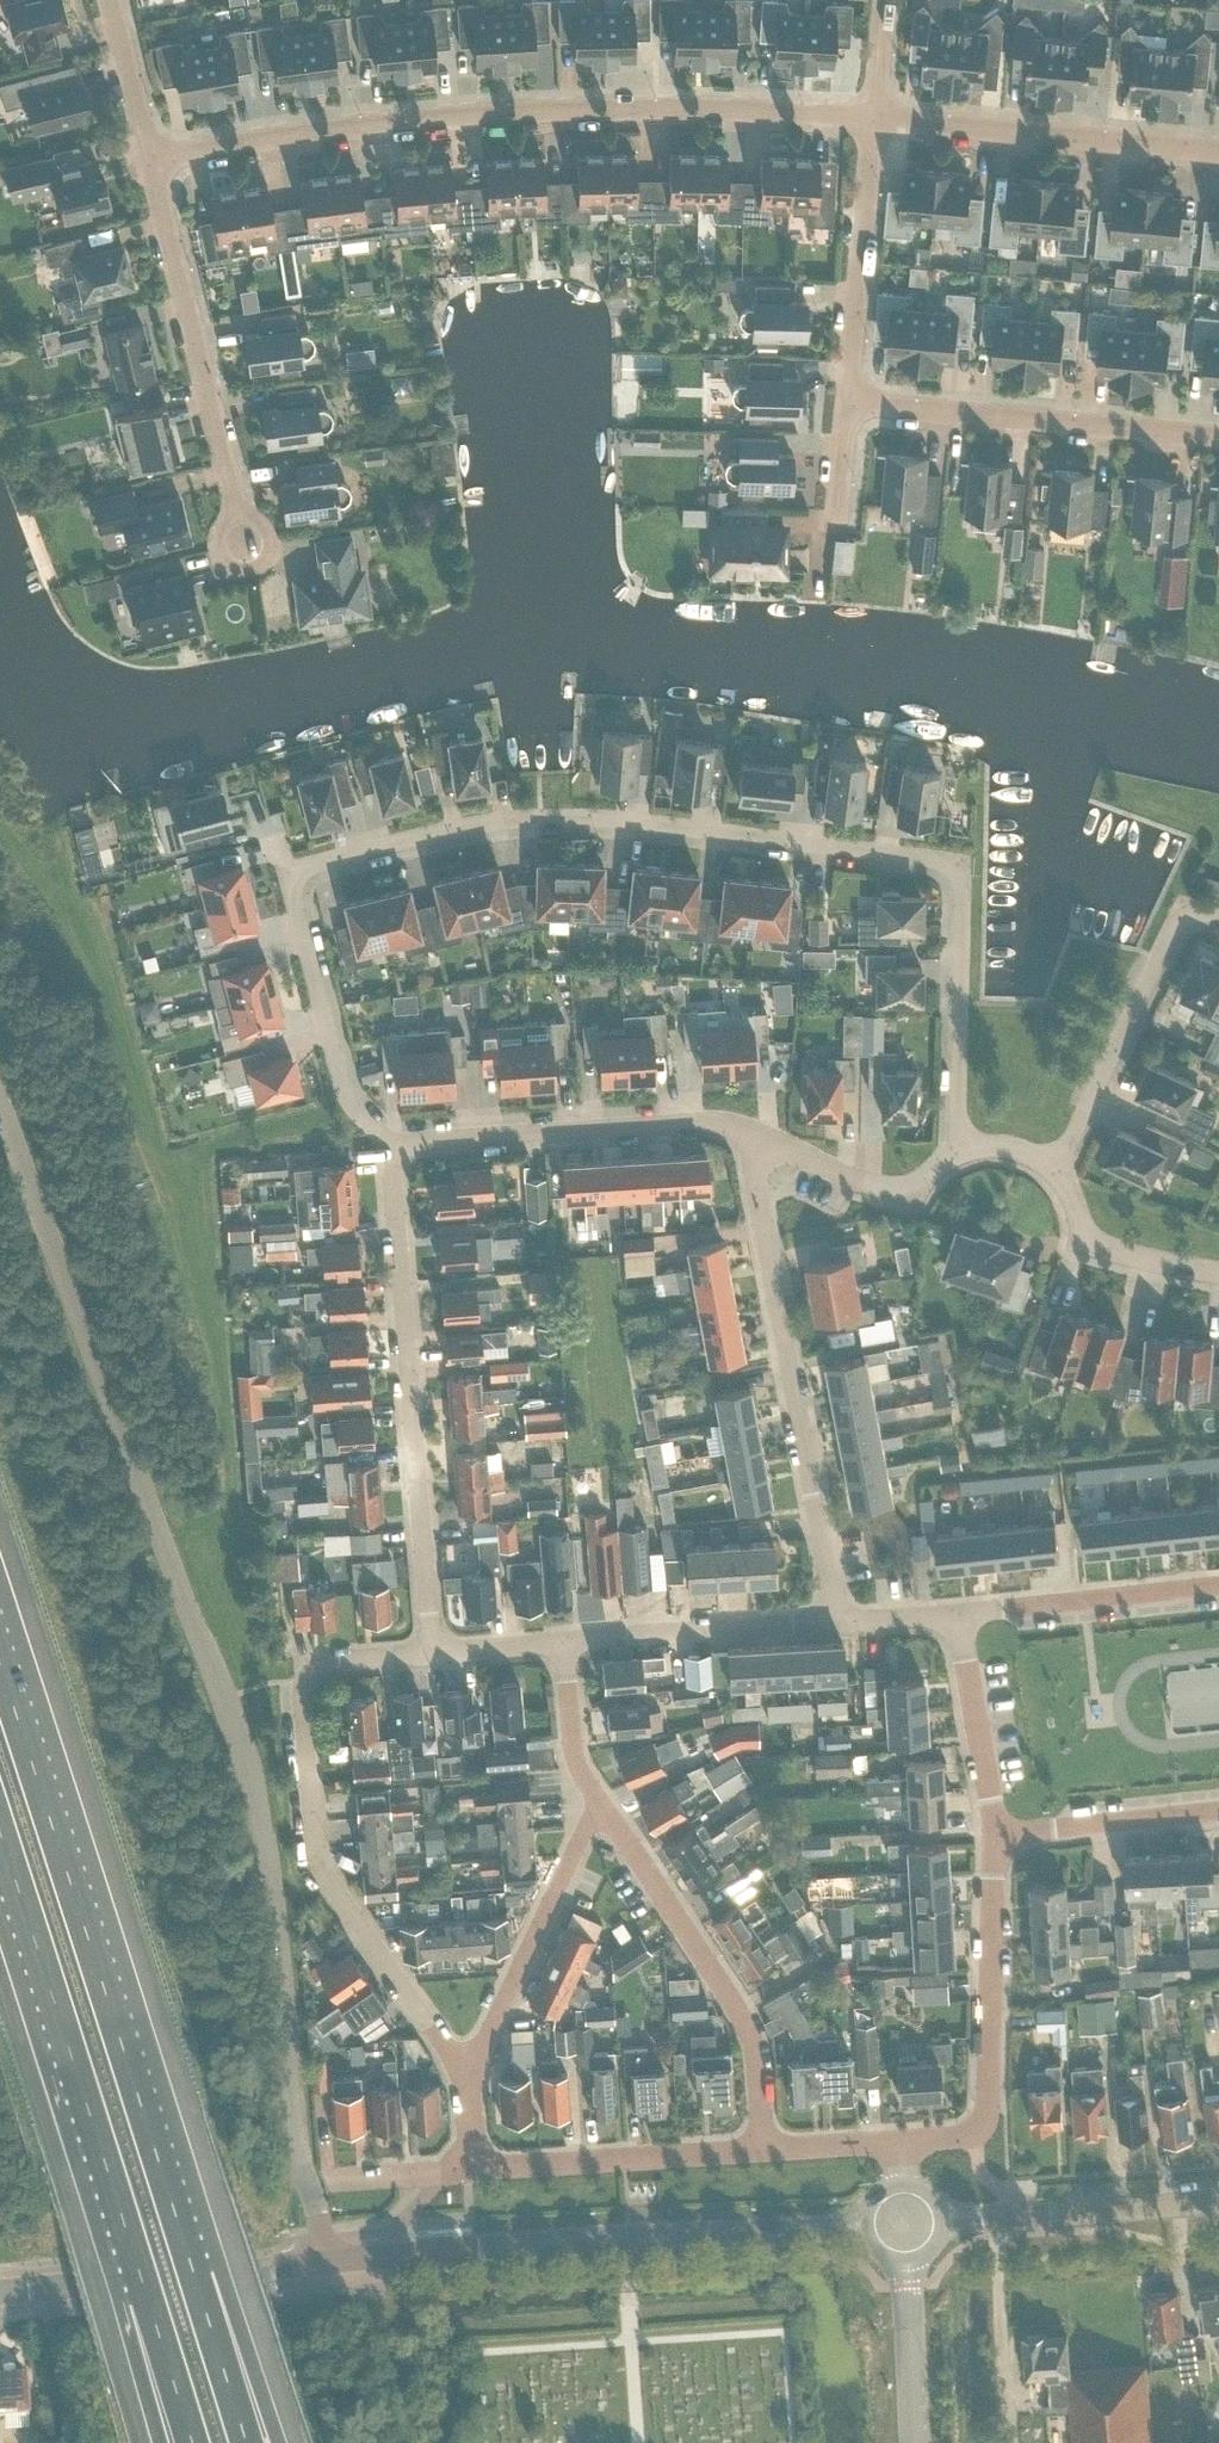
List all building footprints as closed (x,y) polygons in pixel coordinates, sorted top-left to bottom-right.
[(53,29),(67,26),(60,0),(23,0),(7,4),(16,39),(23,37),(29,61),(59,53),(53,29)] [(505,68),(518,67),(517,62),(535,61),(533,41),(549,40),(547,0),(534,0),(522,1),(519,14),(502,15),(505,68)] [(603,11),(586,11),(583,0),(558,0),(558,40),(574,40),(575,60),(592,59),(592,64),(604,64),(603,11)] [(604,64),(616,63),(616,59),(634,58),(633,38),(649,38),(648,0),(623,0),(620,11),(603,11),(604,64)] [(704,11),(687,10),(684,0),(659,0),(658,38),(674,38),(674,58),(691,58),(691,63),(703,63),(704,11)] [(703,63),(715,64),(715,59),(733,59),(733,39),(749,40),(749,0),(724,0),(721,11),(704,11),(703,63)] [(805,15),(788,14),(786,0),(783,0),(761,0),(758,40),(774,41),(773,61),(790,62),(790,67),(802,67),(805,15)] [(505,68),(502,15),(485,16),(481,3),(456,5),(459,46),(474,45),(476,65),(493,64),(493,69),(505,68)] [(805,15),(802,67),(814,68),(814,63),(832,64),(833,44),(849,45),(851,4),(826,3),(822,16),(805,15)] [(952,89),(958,30),(943,28),(923,4),(915,11),(911,51),(926,52),(923,80),(939,82),(938,88),(952,89)] [(402,23),(407,76),(419,74),(418,70),(436,68),(434,48),(449,47),(446,5),(421,8),(418,22),(402,23)] [(958,30),(952,89),(966,90),(967,85),(982,86),(985,58),(1000,59),(1004,20),(997,11),(973,31),(958,30)] [(407,76),(402,23),(385,25),(380,12),(355,14),(359,56),(375,54),(377,74),(394,72),(395,77),(407,76)] [(1056,99),(1062,39),(1047,38),(1027,14),(1018,21),(1015,61),(1030,62),(1027,90),(1043,92),(1042,98),(1056,99)] [(301,35),(308,87),(320,85),(320,81),(337,78),(334,59),(350,57),(345,16),(320,19),(318,33),(301,35)] [(1062,39),(1056,99),(1070,100),(1070,94),(1086,96),(1089,68),(1104,69),(1108,29),(1101,21),(1076,41),(1062,39)] [(1160,109),(1165,49),(1151,48),(1131,23),(1122,31),(1118,71),(1133,72),(1131,100),(1147,102),(1146,107),(1160,109)] [(308,87),(301,35),(285,37),(279,24),(255,28),(260,69),(276,67),(279,86),(296,84),(296,89),(308,87)] [(202,50),(211,102),(223,100),(222,95),(239,92),(236,73),(251,70),(244,29),(219,34),(218,47),(202,50)] [(1165,49),(1160,109),(1174,110),(1174,104),(1190,106),(1192,78),(1208,79),(1211,39),(1204,31),(1180,50),(1165,49)] [(211,102),(202,50),(185,53),(179,41),(155,45),(162,86),(178,83),(181,103),(198,100),(199,104),(211,102)] [(59,68),(0,83),(0,91),(4,109),(27,103),(35,132),(90,118),(81,81),(63,86),(59,68)] [(56,167),(53,155),(6,167),(14,201),(53,191),(55,198),(58,198),(64,222),(91,215),(90,210),(111,205),(106,184),(97,186),(90,159),(56,167)] [(652,220),(652,179),(635,179),(634,155),(606,156),(607,204),(625,204),(625,220),(652,220)] [(697,204),(698,155),(669,155),(669,179),(652,179),(652,220),(679,220),(679,204),(697,204)] [(742,221),(743,181),(726,180),(726,156),(698,155),(697,204),(715,204),(715,221),(742,221)] [(589,205),(607,204),(606,156),(577,156),(578,181),(560,181),(562,222),(589,221),(589,205)] [(787,207),(790,158),(761,157),(760,181),(743,181),(742,221),(768,222),(769,206),(787,207)] [(562,222),(560,181),(543,182),(542,158),(513,159),(516,208),(534,207),(535,223),(562,222)] [(790,158),(787,207),(806,208),(805,224),(832,226),(834,185),(817,184),(818,160),(790,158)] [(498,209),(516,208),(513,159),(485,161),(486,186),(469,187),(472,227),(499,225),(498,209)] [(472,227),(469,187),(452,188),(450,164),(421,167),(426,215),(444,213),(446,230),(472,227)] [(428,231),(426,215),(421,167),(393,169),(395,193),(378,195),(383,235),(428,231)] [(934,223),(938,170),(917,168),(916,173),(906,172),(903,204),(887,202),(884,234),(912,236),(913,221),(934,223)] [(938,170),(934,223),(954,225),(953,240),(980,243),(983,211),(967,209),(970,178),(960,177),(960,172),(938,170)] [(338,241),(383,235),(378,195),(361,197),(358,173),(330,177),(336,225),(338,241)] [(338,241),(336,225),(330,177),(301,181),(305,205),(288,207),(294,247),(320,244),(338,241)] [(1039,233),(1044,180),(1022,178),(1022,183),(1011,182),(1008,213),(993,212),(989,244),(1017,246),(1019,231),(1039,233)] [(1044,180),(1039,233),(1059,235),(1058,250),(1085,253),(1089,221),(1073,220),(1076,188),(1065,187),(1066,182),(1044,180)] [(294,247),(288,207),(271,210),(267,186),(239,191),(247,239),(265,235),(267,252),(294,247)] [(1144,243),(1149,190),(1128,188),(1127,193),(1117,192),(1114,224),(1098,222),(1095,254),(1122,257),(1124,241),(1144,243)] [(1149,190),(1144,243),(1165,245),(1163,261),(1191,263),(1194,231),(1178,230),(1181,198),(1171,197),(1171,192),(1149,190)] [(229,241),(247,239),(239,191),(210,195),(214,220),(197,223),(205,262),(232,258),(229,241)] [(1203,232),(1200,264),(1218,266),(1218,234),(1203,232)] [(81,237),(44,247),(49,266),(59,263),(62,276),(76,272),(81,292),(62,297),(68,320),(102,311),(98,295),(132,286),(122,246),(85,256),(81,237)] [(1010,272),(1034,273),(1035,259),(1011,257),(1010,272)] [(788,301),(788,284),(755,284),(754,300),(753,300),(753,308),(746,308),(740,311),(739,318),(741,324),(746,328),(752,328),(752,336),(757,336),(757,345),(776,345),(777,336),(803,337),(803,340),(805,340),(806,301),(788,301)] [(920,364),(925,311),(905,309),(906,294),(879,291),(876,323),(891,324),(888,356),(899,357),(898,362),(920,364)] [(925,311),(920,364),(942,366),(942,361),(953,362),(956,330),(971,332),(975,294),(947,292),(945,313),(925,311)] [(1026,374),(1030,321),(1010,319),(1011,303),(984,301),(981,333),(997,334),(994,366),(1004,367),(1004,372),(1026,374)] [(1030,321),(1026,374),(1047,376),(1048,371),(1058,372),(1061,340),(1077,342),(1080,310),(1052,307),(1051,323),(1030,321)] [(295,328),(293,311),(260,316),(262,332),(245,335),(250,373),(252,372),(251,370),(278,366),(279,375),(299,372),(297,363),(302,363),(301,355),(307,354),(312,349),(313,343),(310,337),(304,334),(298,335),(297,327),(295,328)] [(1131,384),(1136,331),(1115,329),(1117,313),(1089,311),(1086,342),(1102,344),(1099,376),(1110,377),(1109,382),(1131,384)] [(1195,315),(1192,352),(1207,354),(1204,385),(1215,386),(1214,391),(1218,392),(1218,317),(1195,315)] [(1136,331),(1131,384),(1153,386),(1153,381),(1164,382),(1167,350),(1182,351),(1185,320),(1158,317),(1156,333),(1136,331)] [(63,348),(92,341),(88,324),(59,331),(63,348)] [(146,345),(141,324),(104,334),(117,386),(154,376),(149,356),(151,356),(148,344),(146,345)] [(373,350),(362,351),(363,365),(375,364),(373,350)] [(781,377),(781,360),(748,360),(747,376),(746,376),(746,384),(739,384),(734,388),(732,394),(733,400),(739,404),(745,404),(745,412),(750,412),(749,421),(769,421),(769,412),(796,413),(796,416),(797,416),(798,378),(781,377)] [(376,396),(393,393),(390,374),(354,380),(357,397),(375,394),(376,396)] [(313,402),(311,385),(278,390),(280,407),(263,409),(268,447),(270,447),(269,444),(296,440),(297,449),(317,446),(315,438),(320,437),(319,429),(325,428),(330,424),(331,417),(328,412),(322,408),(316,409),(315,402),(313,402)] [(121,399),(109,402),(111,411),(123,408),(121,399)] [(127,471),(179,458),(165,403),(113,416),(127,471)] [(634,429),(633,444),(658,445),(659,430),(634,429)] [(790,492),(791,454),(774,453),(774,436),(734,436),(734,454),(739,454),(739,460),(732,460),(727,464),(725,470),(726,476),(732,480),(738,480),(738,488),(742,488),(742,497),(762,497),(762,488),(789,489),(789,492),(790,492)] [(456,473),(452,440),(433,443),(436,475),(456,473)] [(936,521),(940,474),(924,473),(926,457),(878,452),(878,454),(889,455),(883,516),(885,516),(886,507),(919,510),(918,520),(920,520),(936,521)] [(331,476),(329,460),(296,465),(298,481),(281,484),(286,521),(288,521),(287,519),(314,515),(315,524),(335,521),(333,512),(338,511),(337,504),(343,503),(348,498),(349,492),(346,486),(340,483),(334,484),(333,476),(331,476)] [(1020,518),(1023,482),(1007,480),(1009,465),(961,460),(961,462),(972,463),(967,524),(968,524),(969,515),(1004,518),(1004,516),(1020,518)] [(1043,483),(1041,502),(1052,503),(1049,532),(1051,532),(1050,540),(1083,543),(1085,525),(1087,526),(1087,524),(1103,526),(1106,490),(1090,488),(1092,472),(1044,468),(1044,469),(1055,471),(1054,484),(1043,483)] [(1186,533),(1190,497),(1173,496),(1175,480),(1127,476),(1127,477),(1139,478),(1133,540),(1134,540),(1135,530),(1170,533),(1170,532),(1186,533)] [(135,508),(131,490),(92,499),(99,530),(126,524),(133,553),(168,544),(172,547),(181,545),(184,541),(189,539),(179,498),(135,508)] [(1209,522),(1218,523),(1216,547),(1218,547),(1218,538),(1218,498),(1211,498),(1209,522)] [(765,527),(766,508),(720,507),(720,526),(713,526),(712,570),(730,570),(730,577),(752,578),(753,571),(783,572),(784,527),(765,527)] [(1022,558),(1025,528),(1005,526),(1003,556),(1022,558)] [(932,571),(936,536),(917,534),(913,569),(932,571)] [(355,572),(350,535),(315,540),(321,577),(296,581),(301,621),(366,611),(361,571),(355,572)] [(1026,547),(1025,562),(1043,563),(1044,548),(1026,547)] [(1163,571),(1161,591),(1170,591),(1169,604),(1183,605),(1186,573),(1163,571)] [(190,597),(184,573),(125,587),(134,625),(140,623),(145,643),(203,629),(195,596),(190,597)] [(114,577),(104,579),(108,596),(118,593),(114,577)] [(448,741),(447,732),(431,735),(435,764),(451,762),(455,790),(488,785),(481,736),(448,741)] [(648,771),(651,735),(603,732),(602,743),(598,743),(596,767),(600,767),(599,782),(633,784),(634,770),(648,771)] [(720,781),(724,745),(677,740),(675,751),(671,751),(668,774),(654,773),(653,781),(671,784),(671,789),(705,794),(706,779),(720,781)] [(371,760),(369,752),(354,755),(361,785),(375,781),(382,809),(414,801),(402,752),(371,760)] [(864,797),(867,774),(863,773),(864,761),(817,755),(812,791),(826,792),(824,807),(858,811),(860,797),(864,797)] [(342,818),(339,805),(355,801),(344,758),(326,762),(328,770),(298,778),(301,793),(296,794),(301,814),(306,812),(310,827),(342,818)] [(802,790),(806,761),(791,759),(790,768),(741,763),(737,797),(787,802),(789,788),(802,790)] [(936,807),(939,784),(935,783),(937,772),(889,765),(884,800),(897,802),(895,816),(930,821),(932,807),(936,807)] [(206,791),(205,787),(182,793),(183,797),(172,800),(172,801),(152,806),(164,850),(184,845),(184,847),(219,838),(215,824),(229,820),(220,787),(206,791)] [(98,849),(79,854),(85,875),(103,871),(98,849)] [(206,905),(249,896),(241,865),(239,865),(239,866),(216,872),(212,858),(183,866),(187,881),(199,878),(206,905)] [(568,912),(569,863),(537,862),(536,890),(519,889),(523,924),(523,926),(547,926),(549,911),(568,912)] [(612,929),(615,893),(601,892),(602,864),(569,863),(568,912),(588,913),(588,926),(612,929)] [(523,924),(519,889),(503,892),(497,865),(465,872),(477,921),(496,916),(499,930),(523,924)] [(659,919),(665,870),(633,866),(630,895),(615,893),(612,929),(624,930),(626,916),(659,919)] [(703,938),(707,903),(694,901),(697,873),(665,870),(659,919),(681,922),(680,936),(703,938)] [(457,926),(477,921),(465,872),(433,880),(440,908),(427,911),(436,946),(461,940),(457,926)] [(1203,874),(1198,887),(1210,892),(1214,878),(1203,874)] [(750,929),(756,880),(724,876),(721,904),(707,903),(703,938),(729,941),(730,927),(750,929)] [(756,880),(750,929),(771,931),(769,945),(796,948),(800,913),(785,911),(788,883),(756,880)] [(436,946),(427,911),(414,914),(408,886),(377,894),(388,943),(407,938),(411,952),(436,946)] [(898,897),(898,893),(883,892),(883,896),(878,896),(877,915),(858,914),(857,942),(906,942),(906,927),(919,928),(919,929),(921,929),(921,897),(898,897)] [(368,947),(388,943),(377,894),(344,902),(351,930),(337,933),(346,968),(372,961),(368,947)] [(249,896),(206,905),(201,906),(206,924),(193,928),(200,954),(235,944),(231,930),(254,924),(255,925),(256,924),(249,896)] [(809,909),(810,934),(830,934),(829,909),(809,909)] [(804,949),(804,965),(818,965),(818,949),(804,949)] [(919,968),(895,968),(895,953),(865,952),(865,980),(877,980),(877,998),(882,998),(882,1002),(920,1003),(921,967),(919,967),(919,968)] [(237,953),(208,961),(212,975),(208,977),(215,1006),(273,991),(266,960),(264,961),(241,968),(237,953)] [(1202,954),(1192,975),(1189,973),(1182,987),(1186,989),(1181,999),(1198,1007),(1192,1018),(1218,1031),(1218,962),(1202,954)] [(776,974),(777,1005),(794,1004),(793,973),(776,974)] [(489,1004),(487,978),(469,980),(472,1006),(489,1004)] [(682,983),(671,984),(672,1003),(684,1002),(682,983)] [(273,991),(215,1006),(219,1022),(216,1023),(223,1049),(260,1039),(256,1025),(279,1019),(279,1020),(281,1020),(273,991)] [(151,1002),(140,1005),(144,1022),(160,1018),(158,1009),(151,1002)] [(727,1070),(724,1027),(710,1028),(709,1008),(682,1010),(684,1048),(699,1047),(701,1071),(700,1071),(700,1072),(727,1070)] [(637,1014),(623,1015),(624,1029),(625,1029),(625,1035),(628,1078),(655,1076),(655,1074),(654,1074),(652,1050),(667,1049),(664,1012),(637,1014)] [(723,1022),(724,1027),(727,1070),(756,1068),(755,1067),(754,1067),(753,1043),(768,1042),(765,1012),(740,1014),(740,1020),(723,1022)] [(536,1022),(521,1024),(526,1085),(554,1083),(554,1081),(553,1081),(552,1057),(566,1056),(564,1021),(536,1022)] [(495,1031),(481,1032),(483,1062),(483,1065),(486,1065),(486,1068),(498,1067),(500,1085),(499,1085),(499,1087),(526,1085),(521,1024),(495,1026),(495,1031)] [(597,1024),(582,1025),(584,1055),(599,1054),(600,1078),(599,1078),(599,1080),(628,1078),(625,1035),(625,1029),(624,1029),(598,1031),(597,1024)] [(447,1029),(422,1030),(427,1092),(453,1090),(453,1088),(452,1089),(451,1064),(465,1063),(463,1033),(448,1034),(447,1029)] [(398,1094),(427,1092),(422,1030),(380,1033),(382,1069),(397,1068),(399,1092),(398,1092),(398,1094)] [(844,1036),(844,1052),(861,1052),(861,1036),(844,1036)] [(1214,1036),(1206,1055),(1218,1061),(1218,1038),(1214,1036)] [(221,1059),(229,1086),(252,1079),(256,1097),(261,1096),(262,1100),(299,1090),(290,1056),(289,1056),(289,1057),(266,1063),(262,1049),(221,1059)] [(917,1092),(917,1076),(914,1076),(913,1071),(895,1071),(895,1051),(868,1050),(867,1088),(882,1088),(881,1112),(880,1114),(913,1114),(913,1092),(917,1092)] [(853,1088),(854,1058),(826,1057),(826,1070),(808,1069),(808,1074),(804,1074),(803,1090),(807,1090),(807,1113),(839,1113),(839,1112),(838,1112),(838,1087),(853,1088)] [(1207,1058),(1202,1069),(1218,1078),(1218,1063),(1207,1058)] [(1205,1140),(1216,1116),(1188,1102),(1196,1084),(1151,1062),(1137,1092),(1163,1105),(1157,1118),(1205,1140)] [(1185,1141),(1153,1126),(1145,1141),(1120,1129),(1106,1159),(1151,1181),(1160,1162),(1172,1168),(1185,1141)] [(1201,1161),(1207,1148),(1193,1141),(1187,1155),(1201,1161)] [(678,1155),(680,1190),(689,1190),(708,1189),(705,1153),(678,1155)] [(663,1223),(661,1192),(680,1190),(678,1155),(651,1157),(655,1230),(663,1229),(663,1223)] [(256,1174),(290,1171),(289,1156),(255,1158),(256,1174)] [(642,1230),(655,1230),(651,1157),(621,1159),(624,1194),(639,1193),(642,1224),(642,1230)] [(594,1196),(624,1194),(621,1159),(592,1161),(594,1196)] [(595,1210),(594,1196),(592,1161),(563,1163),(565,1198),(582,1197),(584,1228),(596,1227),(595,1210)] [(351,1164),(294,1168),(296,1197),(319,1195),(353,1192),(353,1187),(355,1185),(354,1176),(352,1175),(351,1164)] [(436,1213),(472,1211),(471,1197),(492,1195),(490,1168),(454,1171),(455,1183),(434,1185),(435,1196),(431,1199),(432,1207),(436,1208),(436,1213)] [(529,1219),(545,1217),(543,1179),(527,1180),(529,1219)] [(238,1185),(221,1186),(222,1202),(240,1201),(238,1185)] [(319,1195),(296,1197),(298,1225),(356,1221),(355,1209),(357,1207),(356,1199),(354,1197),(353,1192),(319,1195)] [(690,1204),(680,1204),(681,1221),(691,1220),(690,1204)] [(595,1210),(596,1227),(607,1226),(606,1210),(595,1210)] [(258,1240),(292,1237),(291,1221),(257,1224),(258,1240)] [(494,1247),(523,1245),(521,1221),(493,1224),(494,1247)] [(946,1271),(1008,1293),(1004,1306),(1023,1312),(1032,1286),(1022,1283),(1012,1280),(1021,1252),(999,1244),(1000,1240),(982,1234),(981,1237),(959,1230),(946,1271)] [(439,1250),(436,1252),(436,1260),(440,1262),(440,1267),(476,1264),(476,1266),(491,1265),(489,1248),(488,1235),(438,1239),(439,1250)] [(623,1256),(653,1254),(652,1235),(622,1237),(623,1256)] [(297,1257),(295,1237),(266,1240),(267,1258),(297,1257)] [(810,1264),(809,1264),(814,1292),(856,1283),(853,1269),(866,1267),(861,1240),(831,1246),(834,1260),(810,1265),(810,1264)] [(656,1284),(727,1271),(721,1241),(686,1248),(690,1266),(654,1273),(656,1284)] [(361,1263),(361,1257),(358,1255),(357,1242),(307,1245),(308,1261),(322,1260),(323,1274),(359,1272),(359,1266),(361,1263)] [(915,1270),(910,1244),(897,1247),(902,1272),(915,1270)] [(697,1304),(732,1298),(727,1271),(656,1284),(658,1293),(663,1292),(664,1293),(694,1288),(697,1304)] [(529,1302),(554,1301),(553,1273),(528,1274),(529,1302)] [(270,1302),(300,1298),(298,1282),(268,1285),(270,1302)] [(856,1283),(814,1292),(819,1319),(820,1319),(820,1318),(844,1313),(846,1328),(859,1325),(862,1342),(894,1336),(891,1317),(875,1320),(873,1307),(861,1309),(856,1283)] [(363,1286),(304,1290),(305,1308),(315,1308),(315,1318),(365,1314),(363,1286)] [(442,1318),(479,1315),(490,1315),(489,1300),(501,1299),(500,1286),(462,1289),(458,1292),(440,1293),(442,1318)] [(702,1333),(737,1327),(732,1298),(697,1304),(702,1333)] [(1078,1367),(1094,1320),(1063,1310),(1054,1337),(1040,1332),(1029,1366),(1055,1374),(1059,1361),(1078,1367)] [(1123,1398),(1130,1362),(1116,1357),(1125,1330),(1094,1320),(1078,1367),(1097,1374),(1093,1387),(1123,1398)] [(672,1339),(688,1336),(686,1324),(670,1327),(672,1339)] [(557,1350),(555,1325),(537,1327),(540,1352),(557,1350)] [(249,1344),(250,1372),(264,1372),(262,1343),(274,1343),(273,1326),(247,1327),(249,1344)] [(737,1327),(702,1333),(707,1359),(742,1353),(737,1327)] [(483,1356),(482,1346),(505,1345),(504,1328),(443,1333),(445,1359),(483,1356)] [(368,1350),(367,1343),(365,1341),(364,1329),(326,1332),(326,1333),(309,1335),(310,1349),(327,1347),(328,1360),(366,1357),(366,1352),(368,1350)] [(1176,1388),(1181,1338),(1148,1335),(1145,1363),(1130,1362),(1123,1398),(1155,1400),(1156,1386),(1176,1388)] [(688,1336),(672,1339),(674,1349),(690,1345),(688,1336)] [(1210,1369),(1213,1341),(1181,1338),(1176,1388),(1196,1389),(1195,1404),(1218,1406),(1218,1370),(1210,1369)] [(262,1343),(264,1372),(282,1371),(281,1342),(274,1343),(262,1343)] [(832,1388),(871,1381),(868,1363),(887,1360),(885,1349),(864,1353),(864,1357),(828,1363),(832,1388)] [(1006,1353),(1000,1371),(1010,1374),(1016,1357),(1006,1353)] [(517,1375),(516,1361),(495,1362),(496,1377),(517,1375)] [(930,1371),(934,1397),(949,1394),(945,1369),(930,1371)] [(369,1397),(371,1395),(370,1388),(368,1386),(367,1374),(333,1376),(333,1372),(311,1374),(314,1408),(336,1406),(335,1405),(369,1402),(369,1397)] [(479,1373),(447,1375),(449,1404),(497,1400),(515,1399),(514,1385),(480,1387),(479,1373)] [(838,1416),(876,1409),(873,1392),(892,1388),(890,1377),(871,1381),(832,1388),(838,1416)] [(719,1423),(754,1417),(748,1386),(713,1393),(719,1423)] [(936,1414),(953,1411),(950,1396),(934,1399),(936,1414)] [(259,1399),(238,1401),(240,1418),(255,1416),(261,1416),(259,1399)] [(497,1400),(449,1404),(450,1412),(451,1433),(483,1430),(481,1412),(498,1411),(497,1400)] [(645,1436),(658,1434),(652,1405),(640,1408),(645,1436)] [(843,1444),(881,1437),(878,1420),(897,1416),(895,1405),(876,1409),(838,1416),(843,1444)] [(526,1438),(566,1434),(564,1409),(524,1413),(526,1438)] [(256,1434),(296,1431),(295,1413),(261,1416),(255,1416),(256,1434)] [(333,1421),(320,1422),(321,1435),(322,1452),(337,1451),(337,1448),(373,1445),(373,1440),(375,1438),(374,1430),(372,1429),(371,1416),(332,1420),(333,1421)] [(724,1451),(759,1445),(754,1417),(719,1423),(708,1425),(710,1435),(721,1433),(724,1451)] [(976,1447),(1007,1441),(1004,1424),(973,1429),(976,1447)] [(848,1473),(887,1465),(883,1448),(903,1444),(900,1433),(881,1437),(843,1444),(848,1473)] [(647,1465),(663,1462),(658,1440),(642,1443),(647,1465)] [(730,1482),(765,1475),(759,1445),(724,1451),(727,1468),(717,1470),(719,1481),(729,1479),(730,1482)] [(485,1452),(453,1454),(455,1483),(503,1479),(502,1468),(500,1469),(499,1450),(485,1452)] [(959,1451),(947,1453),(950,1468),(962,1467),(959,1451)] [(1198,1470),(1218,1468),(1218,1455),(1197,1457),(1198,1470)] [(1167,1473),(1198,1470),(1197,1457),(1166,1460),(1167,1473)] [(332,1492),(379,1488),(377,1460),(344,1463),(346,1481),(331,1482),(332,1492)] [(1138,1475),(1167,1473),(1166,1460),(1136,1463),(1138,1475)] [(532,1476),(554,1474),(553,1461),(531,1462),(532,1476)] [(663,1462),(647,1465),(651,1486),(667,1483),(663,1462)] [(887,1465),(848,1473),(855,1506),(893,1499),(889,1476),(908,1473),(906,1462),(887,1465)] [(1108,1478),(1138,1475),(1136,1463),(1107,1466),(1108,1478)] [(1077,1481),(1108,1478),(1107,1466),(1076,1469),(1077,1481)] [(1021,1474),(1022,1487),(1050,1484),(1049,1471),(1021,1474)] [(992,1489),(1022,1487),(1021,1474),(991,1477),(992,1489)] [(765,1475),(730,1482),(735,1507),(770,1500),(765,1475)] [(961,1492),(992,1489),(991,1477),(960,1480),(961,1492)] [(503,1479),(455,1483),(457,1511),(489,1509),(488,1491),(504,1489),(503,1479)] [(295,1484),(261,1487),(262,1498),(295,1496),(295,1484)] [(379,1488),(332,1492),(332,1493),(318,1494),(319,1504),(333,1503),(333,1504),(348,1503),(350,1520),(381,1518),(379,1488)] [(661,1520),(674,1518),(668,1490),(656,1492),(661,1520)] [(289,1513),(317,1509),(316,1496),(287,1500),(289,1513)] [(527,1499),(529,1516),(557,1514),(555,1497),(527,1499)] [(922,1530),(935,1528),(932,1498),(919,1499),(922,1530)] [(1205,1541),(1218,1539),(1218,1504),(1201,1506),(1205,1541)] [(1146,1547),(1142,1513),(1141,1505),(1131,1506),(1132,1514),(1112,1516),(1116,1551),(1146,1547)] [(1175,1544),(1205,1541),(1201,1506),(1171,1509),(1175,1544)] [(1146,1547),(1175,1544),(1171,1509),(1142,1513),(1146,1547)] [(1116,1551),(1112,1516),(1112,1510),(1098,1511),(1099,1517),(1081,1519),(1085,1554),(1116,1551)] [(584,1514),(587,1551),(590,1592),(650,1587),(645,1526),(605,1530),(603,1513),(584,1514)] [(499,1542),(511,1540),(510,1520),(498,1521),(499,1542)] [(473,1544),(498,1542),(497,1522),(471,1524),(473,1544)] [(999,1564),(995,1529),(994,1522),(983,1523),(983,1530),(966,1532),(970,1567),(999,1564)] [(1026,1525),(1030,1560),(1058,1557),(1054,1522),(1026,1525)] [(739,1543),(742,1582),(775,1580),(772,1541),(749,1543),(747,1523),(737,1524),(738,1543),(739,1543)] [(739,1543),(738,1543),(720,1545),(719,1525),(708,1525),(709,1544),(711,1544),(713,1584),(742,1582),(739,1543)] [(970,1567),(966,1532),(965,1525),(953,1526),(954,1533),(935,1535),(939,1570),(970,1567)] [(999,1564),(1030,1560),(1026,1525),(995,1529),(999,1564)] [(711,1544),(709,1544),(709,1545),(691,1546),(690,1526),(679,1527),(681,1551),(685,1550),(688,1585),(713,1584),(711,1544)] [(350,1533),(351,1552),(380,1549),(379,1539),(378,1531),(350,1533)] [(569,1604),(567,1586),(574,1585),(570,1538),(562,1531),(538,1533),(543,1588),(545,1588),(546,1606),(569,1604)] [(914,1558),(929,1556),(926,1532),(912,1534),(914,1558)] [(350,1552),(349,1533),(324,1534),(325,1554),(350,1552)] [(469,1613),(486,1612),(486,1611),(495,1610),(492,1574),(501,1573),(498,1543),(477,1545),(479,1573),(463,1575),(465,1613),(469,1612),(469,1613)] [(269,1580),(299,1578),(297,1554),(267,1556),(269,1580)] [(393,1557),(352,1560),(354,1589),(358,1589),(361,1621),(371,1621),(371,1624),(374,1627),(386,1626),(389,1623),(388,1619),(389,1619),(389,1618),(393,1617),(396,1615),(395,1603),(392,1600),(388,1600),(387,1586),(395,1586),(393,1557)] [(541,1607),(539,1572),(538,1560),(505,1563),(506,1576),(511,1575),(514,1609),(525,1608),(529,1610),(534,1610),(538,1607),(541,1607)] [(313,1592),(313,1584),(291,1586),(294,1626),(323,1624),(325,1626),(331,1626),(333,1623),(337,1623),(334,1590),(313,1592)] [(810,1644),(813,1679),(843,1677),(841,1642),(810,1644)] [(787,1680),(813,1679),(810,1644),(785,1645),(787,1680)] [(759,1682),(787,1680),(785,1645),(757,1647),(759,1682)] [(729,1684),(759,1682),(757,1647),(727,1649),(729,1684)] [(710,1653),(683,1654),(685,1685),(711,1684),(710,1653)] [(605,1690),(642,1687),(641,1670),(664,1668),(663,1656),(602,1660),(604,1673),(601,1676),(601,1683),(605,1685),(605,1690)] [(884,1708),(924,1707),(922,1678),(885,1681),(884,1677),(863,1678),(864,1689),(884,1688),(885,1705),(884,1706),(884,1708)] [(514,1685),(514,1682),(502,1683),(502,1686),(489,1687),(492,1725),(494,1747),(484,1748),(486,1768),(553,1762),(551,1745),(525,1747),(525,1744),(514,1745),(513,1734),(507,1735),(506,1723),(522,1721),(519,1684),(514,1685)] [(675,1703),(708,1699),(706,1685),(673,1689),(675,1703)] [(471,1708),(470,1689),(440,1691),(443,1728),(460,1726),(462,1744),(483,1743),(481,1723),(480,1723),(478,1707),(471,1708)] [(410,1754),(408,1734),(422,1733),(419,1693),(392,1695),(395,1735),(387,1735),(390,1775),(412,1773),(434,1772),(432,1752),(410,1754)] [(378,1760),(376,1738),(376,1737),(373,1697),(346,1699),(350,1740),(351,1740),(353,1762),(352,1762),(354,1779),(389,1776),(387,1759),(378,1760)] [(817,1713),(845,1712),(844,1699),(817,1701),(817,1713)] [(789,1702),(790,1718),(810,1717),(809,1701),(789,1702)] [(647,1711),(646,1702),(606,1706),(609,1733),(660,1728),(659,1710),(647,1711)] [(767,1720),(790,1718),(789,1702),(766,1704),(767,1720)] [(731,1718),(760,1716),(759,1704),(730,1706),(731,1718)] [(719,1705),(701,1709),(704,1724),(722,1720),(719,1705)] [(926,1737),(924,1707),(884,1708),(884,1706),(865,1707),(866,1718),(886,1717),(887,1740),(926,1737)] [(729,1724),(707,1734),(717,1755),(734,1747),(739,1744),(758,1743),(757,1723),(729,1724)] [(826,1748),(849,1747),(848,1732),(825,1733),(826,1748)] [(682,1750),(677,1736),(653,1745),(652,1742),(631,1750),(632,1751),(617,1757),(621,1768),(619,1771),(622,1780),(626,1781),(627,1783),(642,1777),(642,1778),(663,1770),(659,1760),(682,1750)] [(437,1772),(464,1770),(463,1752),(436,1754),(437,1772)] [(815,1774),(851,1772),(850,1752),(814,1753),(815,1774)] [(720,1799),(751,1781),(734,1753),(703,1772),(720,1799)] [(907,1790),(942,1789),(940,1760),(905,1762),(906,1776),(866,1779),(867,1792),(878,1792),(907,1791),(907,1790)] [(496,1805),(529,1802),(527,1775),(493,1778),(495,1793),(473,1795),(473,1796),(458,1797),(458,1809),(496,1806),(496,1805)] [(666,1825),(684,1814),(676,1799),(692,1789),(685,1777),(656,1794),(656,1795),(639,1806),(653,1831),(665,1824),(666,1825)] [(442,1807),(440,1783),(421,1785),(424,1809),(442,1807)] [(389,1814),(411,1812),(410,1801),(388,1803),(387,1787),(354,1790),(357,1817),(389,1814)] [(907,1791),(878,1792),(879,1803),(880,1807),(908,1805),(908,1820),(944,1818),(942,1789),(907,1790),(907,1791)] [(867,1792),(864,1793),(864,1804),(879,1803),(878,1792),(867,1792)] [(476,1833),(531,1829),(529,1802),(496,1805),(496,1806),(496,1812),(497,1820),(475,1822),(476,1833)] [(678,1868),(732,1832),(757,1816),(750,1807),(709,1834),(701,1822),(664,1847),(678,1868)] [(391,1829),(389,1814),(357,1817),(359,1843),(414,1839),(413,1827),(391,1829)] [(443,1833),(442,1814),(423,1816),(424,1835),(443,1833)] [(501,1858),(534,1855),(531,1829),(476,1833),(477,1845),(499,1843),(501,1858)] [(738,1841),(732,1832),(678,1868),(691,1889),(710,1877),(716,1885),(739,1870),(732,1860),(720,1868),(713,1857),(738,1841)] [(801,1852),(830,1851),(829,1837),(800,1839),(801,1852)] [(445,1864),(443,1838),(425,1839),(427,1865),(445,1864)] [(394,1867),(393,1852),(415,1850),(414,1839),(359,1843),(361,1870),(394,1867)] [(888,1875),(947,1872),(945,1843),(908,1846),(908,1842),(886,1843),(887,1854),(906,1853),(907,1870),(888,1871),(888,1875)] [(779,1865),(791,1857),(784,1844),(771,1851),(779,1865)] [(1212,1852),(1183,1853),(1185,1889),(1186,1888),(1186,1901),(1187,1919),(1201,1918),(1200,1900),(1199,1900),(1199,1888),(1214,1887),(1212,1852)] [(1171,1889),(1185,1889),(1183,1853),(1155,1855),(1159,1920),(1173,1920),(1171,1889)] [(534,1855),(501,1858),(479,1860),(480,1872),(502,1870),(503,1885),(536,1882),(534,1855)] [(1144,1921),(1159,1920),(1155,1855),(1126,1857),(1129,1905),(1144,1904),(1144,1921)] [(417,1877),(416,1866),(416,1865),(413,1865),(394,1867),(361,1870),(364,1897),(396,1894),(395,1879),(417,1877)] [(730,1948),(755,1931),(749,1922),(764,1912),(753,1896),(769,1885),(756,1865),(727,1883),(740,1903),(712,1921),(730,1948)] [(890,1905),(948,1901),(947,1872),(888,1875),(888,1883),(908,1882),(909,1899),(889,1900),(890,1905)] [(1067,1912),(1113,1910),(1111,1880),(1094,1882),(1095,1896),(1066,1898),(1065,1883),(1031,1885),(1033,1914),(1067,1912)] [(522,1904),(520,1892),(506,1893),(506,1905),(522,1904)] [(478,1896),(482,1950),(509,1948),(507,1916),(490,1917),(488,1895),(478,1896)] [(455,1953),(482,1950),(478,1896),(465,1897),(467,1919),(453,1920),(455,1953)] [(455,1953),(453,1920),(437,1922),(435,1899),(424,1900),(428,1955),(455,1953)] [(401,1957),(428,1955),(424,1900),(412,1901),(414,1923),(398,1925),(401,1957)] [(891,1935),(950,1931),(948,1901),(890,1905),(890,1911),(909,1910),(910,1927),(891,1929),(891,1935)] [(852,1902),(827,1903),(829,1932),(853,1930),(852,1902)] [(755,1931),(730,1948),(747,1975),(773,1958),(772,1957),(786,1948),(791,1955),(809,1943),(806,1940),(820,1931),(809,1909),(793,1919),(792,1918),(774,1930),(775,1932),(762,1941),(755,1931)] [(1069,1941),(1069,1940),(1067,1912),(1033,1914),(1034,1943),(1069,1941)] [(620,1941),(630,1934),(621,1921),(611,1927),(620,1941)] [(1117,1963),(1134,1962),(1132,1921),(1115,1922),(1117,1963)] [(1081,1940),(1098,1939),(1098,1924),(1080,1925),(1081,1939),(1081,1940)] [(553,1951),(566,1958),(595,1972),(599,1963),(585,1956),(592,1939),(565,1925),(553,1951)] [(950,1931),(891,1935),(891,1939),(911,1938),(913,1962),(952,1959),(950,1931)] [(313,1962),(325,1954),(312,1934),(300,1942),(313,1962)] [(613,1977),(650,1952),(638,1935),(611,1953),(613,1977)] [(856,1956),(867,1956),(866,1937),(855,1937),(856,1956)] [(1069,1941),(1034,1943),(1036,1971),(1070,1969),(1069,1954),(1099,1953),(1115,1952),(1115,1939),(1099,1940),(1098,1939),(1081,1940),(1081,1939),(1069,1940),(1069,1941)] [(1209,1962),(1208,1946),(1190,1947),(1190,1962),(1209,1962)] [(584,1996),(585,1994),(587,1989),(573,1982),(580,1965),(566,1958),(553,1951),(541,1975),(584,1996)] [(1165,1979),(1191,1977),(1189,1951),(1163,1954),(1165,1979)] [(365,1977),(349,1954),(333,1965),(326,1955),(307,1968),(313,1976),(312,1977),(315,1982),(321,1978),(335,1999),(365,1977)] [(834,1965),(836,1979),(849,1977),(847,1963),(834,1965)] [(911,1974),(912,1989),(946,1987),(946,1973),(911,1974)] [(581,2004),(584,1996),(541,1975),(528,2002),(557,2016),(566,1996),(581,2004)] [(874,1979),(875,1994),(893,1993),(893,1978),(874,1979)] [(1086,1998),(1120,1993),(1118,1978),(1084,1983),(1086,1998)] [(355,2026),(386,2006),(368,1980),(337,2002),(337,2003),(306,2026),(313,2036),(321,2030),(322,2032),(346,2013),(355,2026)] [(818,2038),(813,2030),(811,2030),(788,1988),(762,2003),(770,2017),(780,2011),(795,2041),(802,2040),(803,2059),(787,2061),(789,2098),(792,2098),(792,2103),(809,2102),(808,2097),(811,2097),(811,2093),(822,2092),(818,2038)] [(1142,2024),(1167,2021),(1162,1991),(1138,1994),(1142,2024)] [(584,1996),(581,2003),(584,2005),(576,2005),(577,2021),(586,2020),(587,2022),(614,2021),(612,2002),(596,2003),(596,1998),(585,1994),(584,1996)] [(705,1995),(670,1997),(672,2017),(706,2015),(705,1995)] [(1087,2033),(1115,2032),(1118,2031),(1115,1998),(1077,2000),(1080,2034),(1087,2033)] [(1039,2029),(1054,2028),(1054,2042),(1066,2042),(1065,2009),(1039,2010),(1039,2029)] [(857,2073),(877,2071),(874,2024),(854,2025),(857,2073)] [(575,2051),(574,2051),(575,2063),(586,2063),(590,2112),(617,2110),(613,2052),(591,2054),(589,2025),(573,2027),(575,2051)] [(555,2053),(574,2051),(575,2051),(573,2027),(553,2028),(555,2053)] [(818,2038),(822,2092),(832,2092),(832,2096),(835,2095),(835,2100),(851,2099),(851,2094),(854,2094),(851,2057),(836,2058),(834,2037),(826,2038),(826,2029),(813,2030),(818,2038)] [(714,2052),(713,2033),(689,2034),(691,2057),(690,2057),(692,2083),(697,2083),(698,2102),(710,2101),(710,2104),(712,2104),(713,2109),(730,2107),(730,2103),(732,2102),(729,2051),(714,2052)] [(527,2077),(526,2060),(534,2060),(532,2040),(511,2041),(513,2070),(515,2070),(516,2078),(498,2079),(501,2118),(512,2117),(515,2120),(521,2119),(523,2117),(530,2116),(527,2077)] [(364,2053),(381,2052),(380,2041),(363,2042),(364,2053)] [(938,2093),(936,2060),(951,2059),(950,2041),(926,2043),(928,2060),(915,2061),(914,2057),(900,2058),(900,2062),(896,2062),(899,2096),(938,2093)] [(646,2070),(645,2045),(622,2047),(624,2073),(629,2073),(631,2106),(644,2105),(644,2108),(647,2108),(647,2113),(663,2112),(663,2107),(665,2107),(662,2069),(646,2070)] [(1162,2140),(1193,2136),(1183,2056),(1167,2058),(1170,2080),(1155,2082),(1162,2140)] [(370,2127),(400,2125),(395,2058),(382,2059),(384,2087),(368,2088),(370,2127)] [(555,2075),(554,2059),(538,2060),(542,2115),(548,2115),(551,2117),(558,2117),(560,2114),(569,2113),(566,2075),(555,2075)] [(311,2089),(326,2088),(324,2060),(309,2061),(311,2089)] [(1142,2073),(1141,2062),(1127,2063),(1128,2075),(1127,2075),(1129,2085),(1132,2084),(1133,2096),(1116,2097),(1120,2135),(1148,2132),(1142,2073)] [(1043,2127),(1045,2125),(1053,2124),(1053,2123),(1064,2122),(1061,2086),(1062,2086),(1060,2063),(1046,2064),(1047,2068),(1028,2070),(1032,2126),(1036,2125),(1039,2128),(1043,2127)] [(420,2086),(419,2064),(406,2065),(407,2086),(409,2124),(421,2123),(423,2125),(430,2125),(431,2123),(438,2122),(436,2085),(420,2086)] [(1212,2064),(1200,2065),(1210,2133),(1218,2132),(1218,2076),(1214,2077),(1212,2064)] [(1092,2132),(1091,2130),(1108,2129),(1103,2066),(1072,2068),(1074,2091),(1073,2091),(1077,2131),(1084,2131),(1085,2133),(1092,2132)] [(333,2130),(364,2128),(360,2078),(330,2080),(331,2094),(333,2130)] [(1196,2288),(1201,2329),(1217,2326),(1218,2332),(1218,2343),(1218,2285),(1196,2288)] [(1180,2317),(1177,2290),(1148,2294),(1153,2333),(1177,2331),(1182,2381),(1199,2379),(1193,2335),(1184,2331),(1182,2317),(1180,2317)] [(1044,2403),(1044,2411),(1067,2409),(1070,2442),(1151,2442),(1145,2366),(1070,2372),(1067,2336),(1044,2338),(1044,2334),(1023,2336),(1026,2376),(1048,2374),(1050,2403),(1044,2403)] [(1212,2379),(1210,2357),(1197,2358),(1199,2380),(1212,2379)] [(28,2418),(25,2375),(0,2377),(0,2420),(28,2418)]
